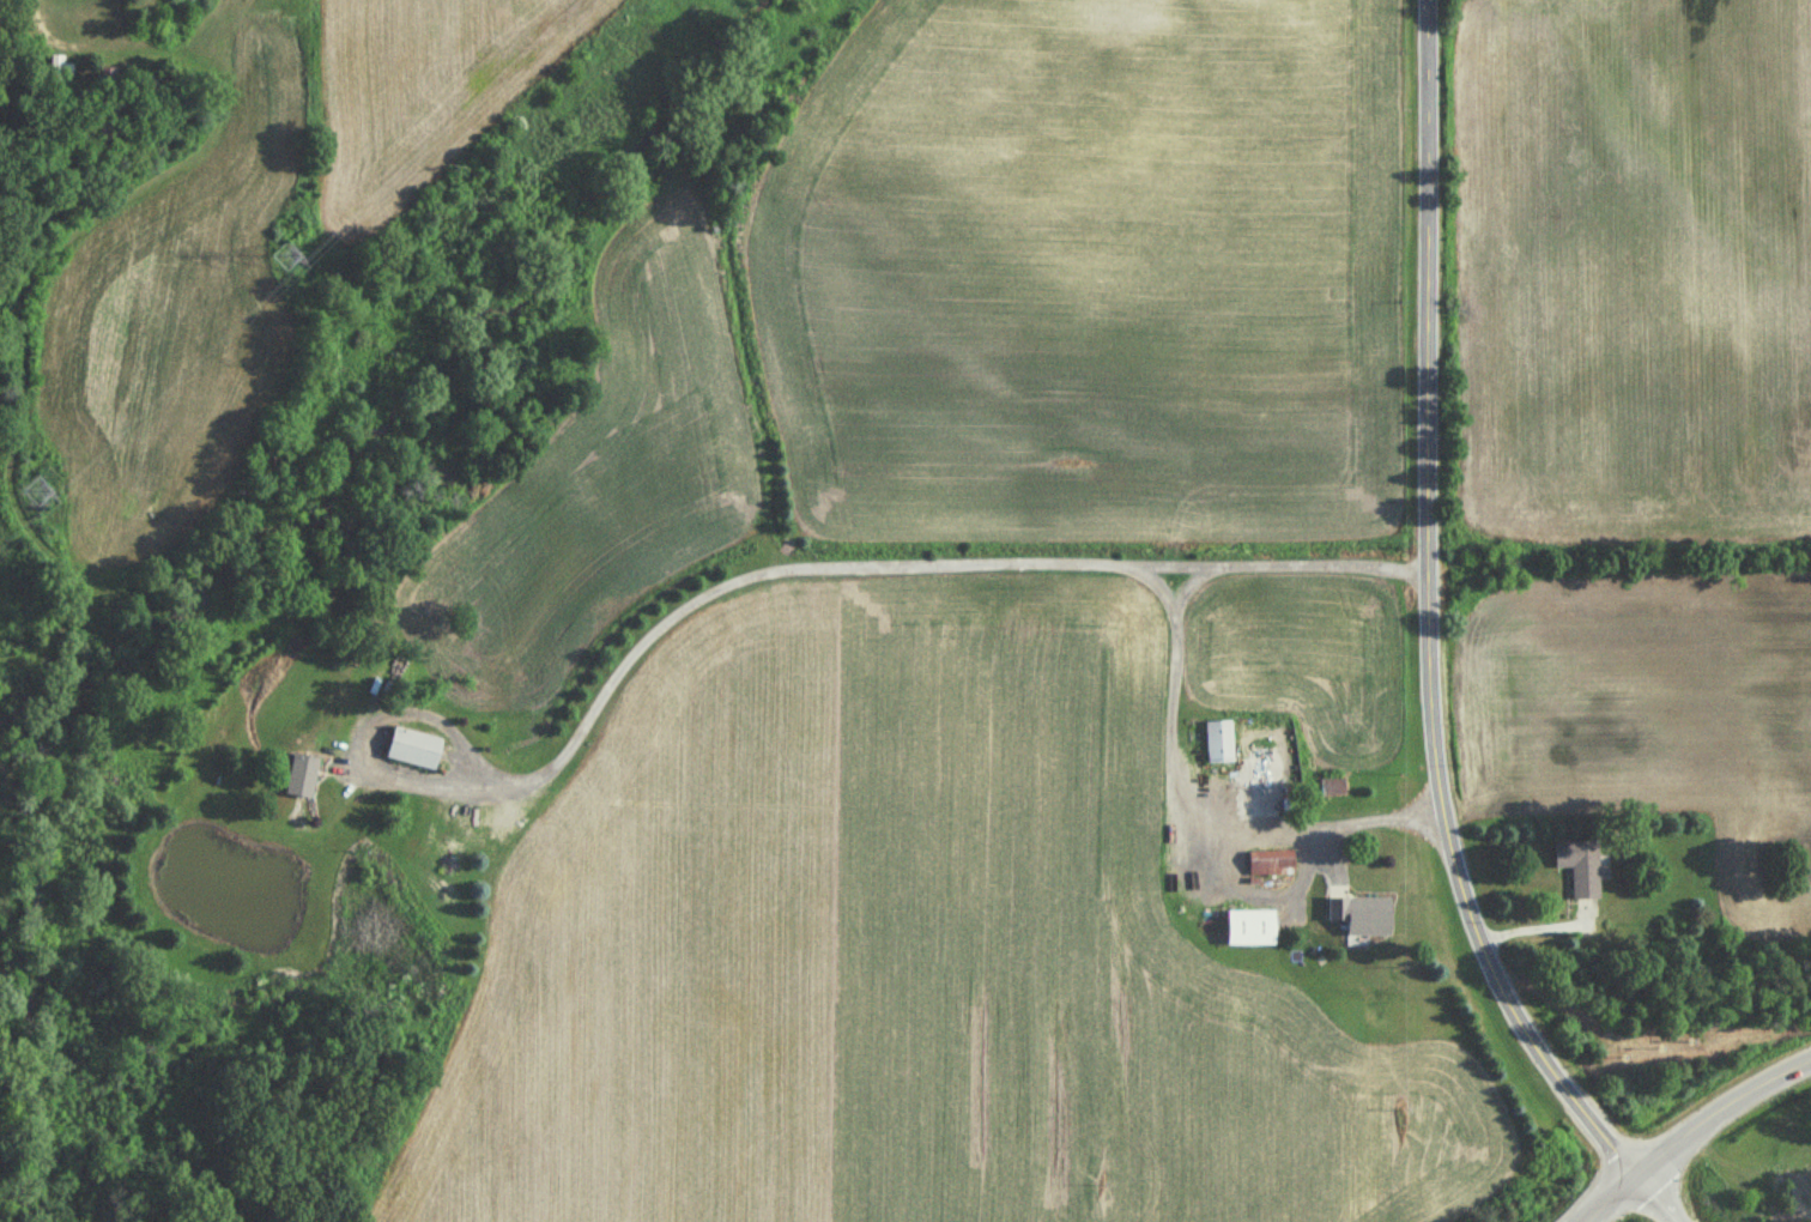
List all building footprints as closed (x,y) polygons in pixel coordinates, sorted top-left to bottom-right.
[(73,79),(73,63),(52,63),(52,79),(73,79)] [(1205,761),(1229,760),(1226,721),(1203,724),(1205,761)] [(383,756),(430,769),(438,742),(392,727),(383,756)] [(305,799),(315,758),(291,752),(281,793),(305,799)] [(1551,842),(1552,866),(1568,865),(1570,900),(1597,897),(1593,840),(1551,842)] [(1295,853),(1250,853),(1250,878),(1295,878),(1295,853)] [(1326,897),(1326,918),(1343,918),(1343,934),(1385,934),(1385,899),(1326,897)] [(1271,943),(1271,911),(1224,909),(1224,943),(1271,943)]
